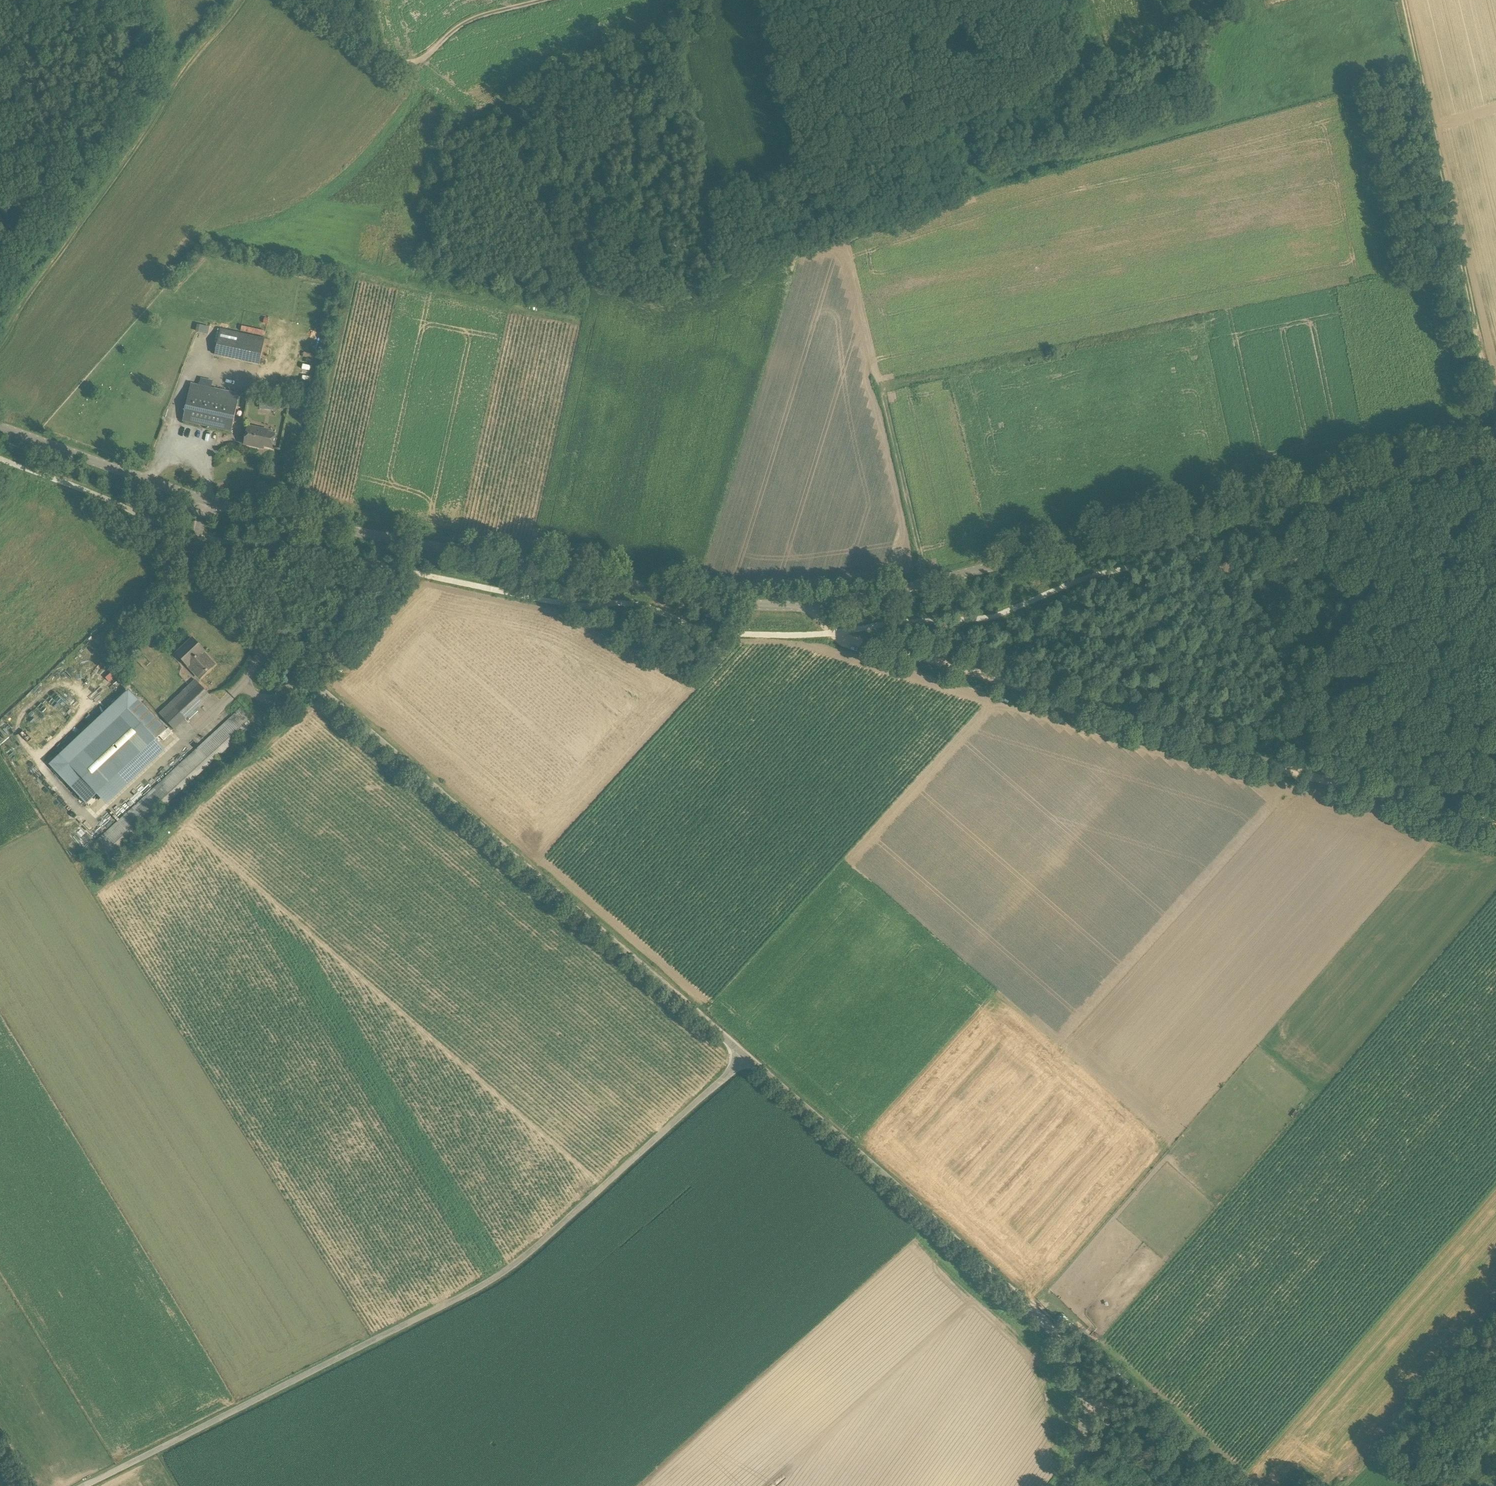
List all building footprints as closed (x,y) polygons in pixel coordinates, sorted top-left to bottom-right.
[(265,339),(220,329),(215,354),(260,364),(265,339)] [(200,386),(191,384),(183,421),(232,432),(238,402),(240,394),(200,386)] [(304,413),(310,410),(307,402),(301,404),(304,413)] [(272,448),(275,434),(248,428),(244,445),(257,447),(258,445),(272,448)] [(204,651),(193,639),(177,654),(200,679),(215,665),(207,657),(206,658),(202,653),(204,651)] [(200,684),(188,696),(174,708),(185,719),(210,696),(200,684)] [(97,795),(106,805),(165,750),(155,739),(166,729),(128,689),(49,764),(87,804),(97,795)] [(108,857),(254,723),(241,709),(95,843),(108,857)]
